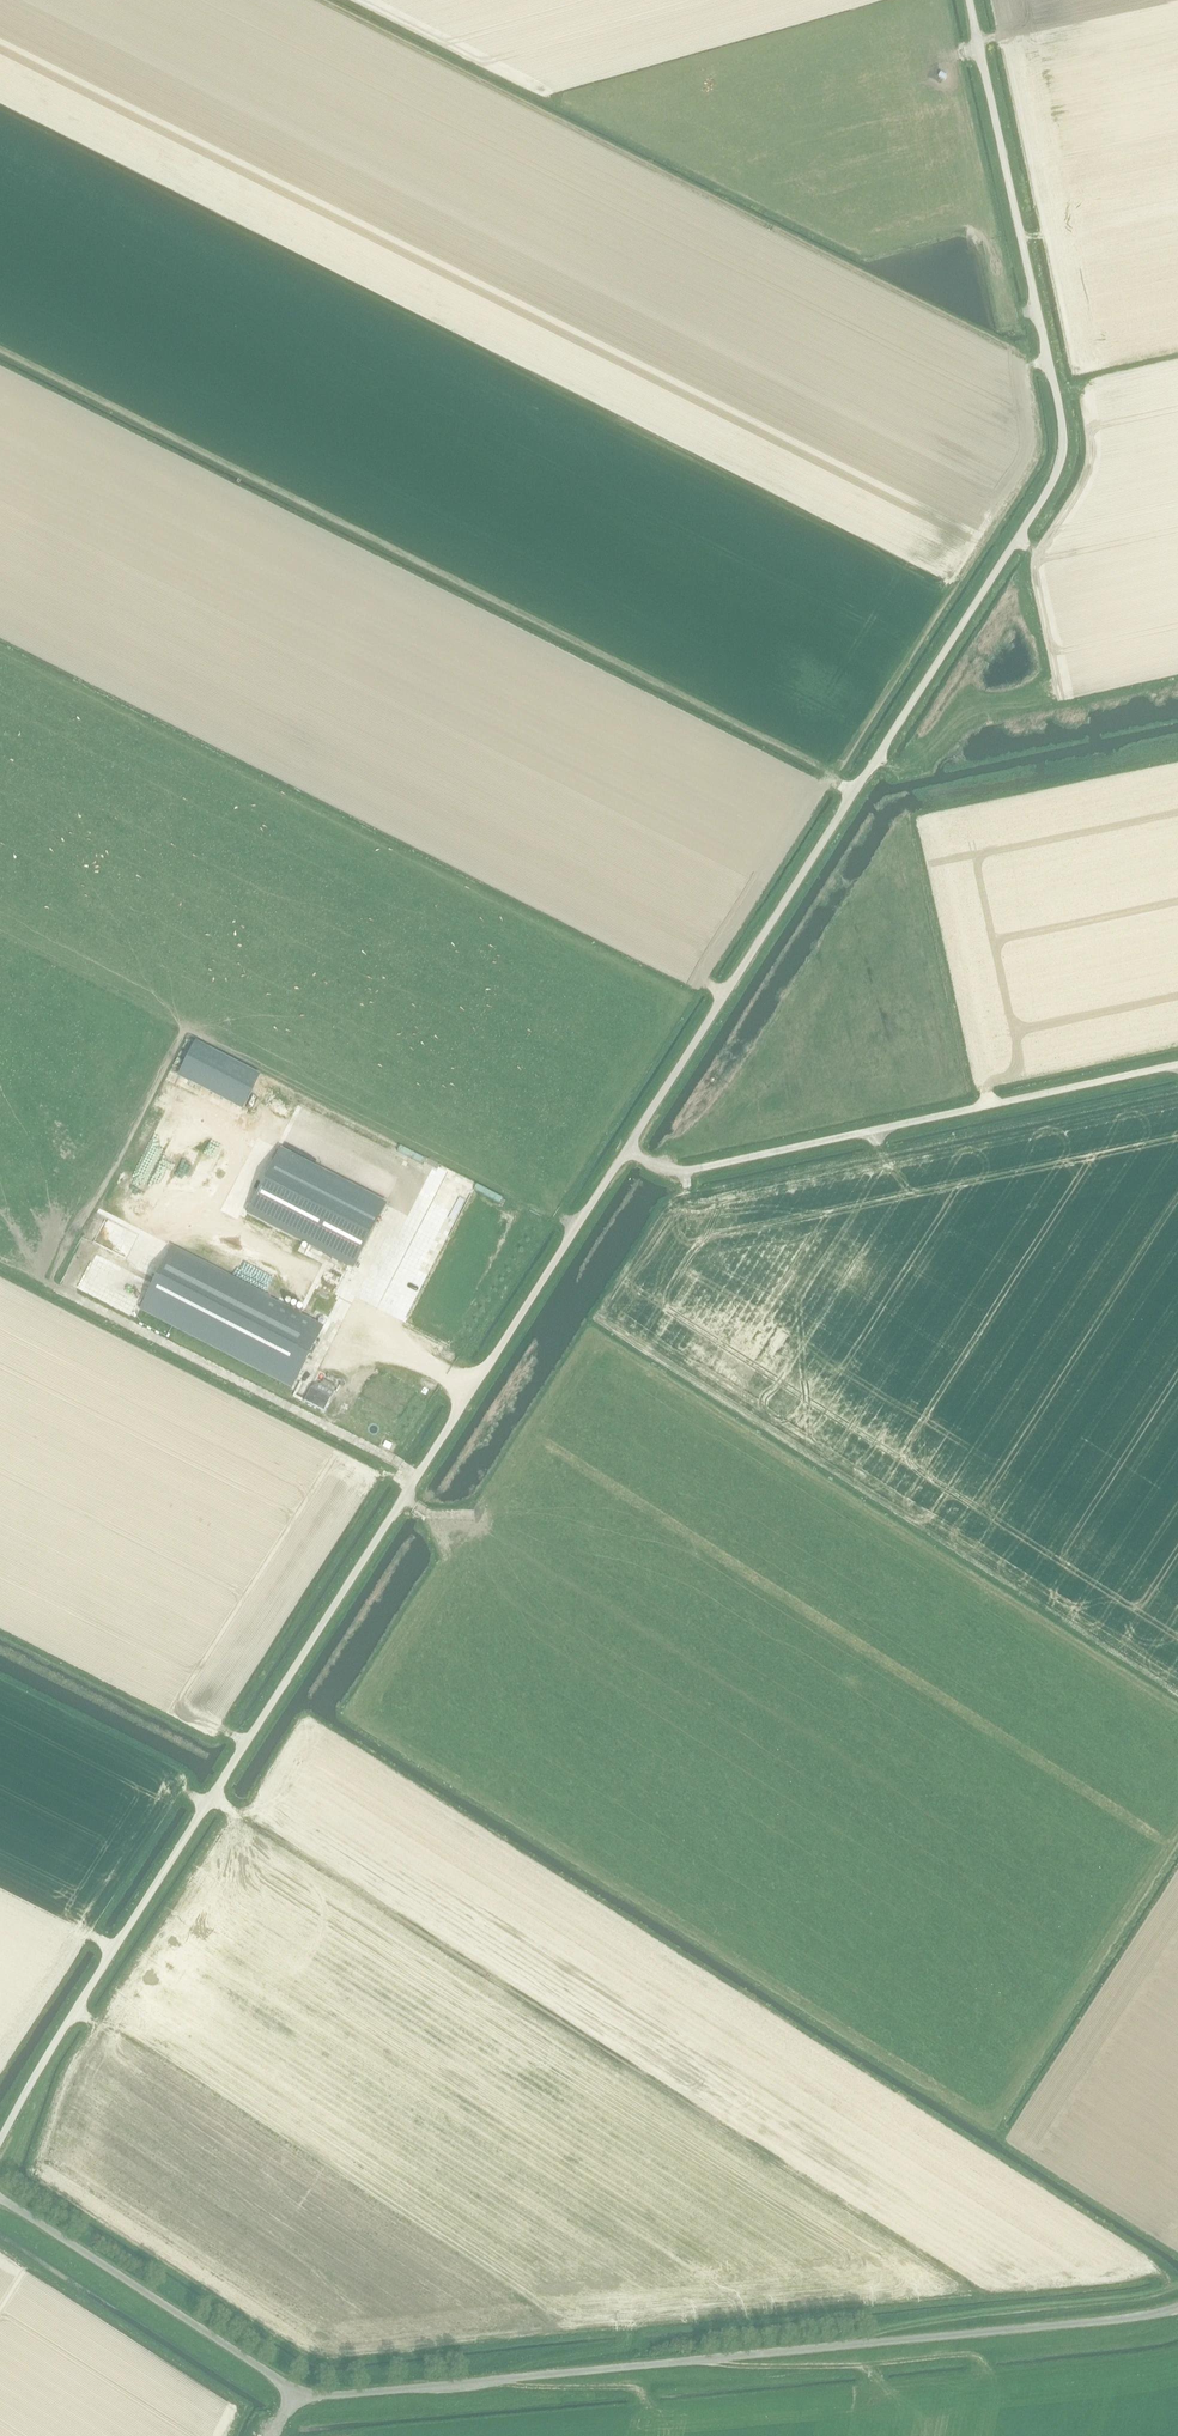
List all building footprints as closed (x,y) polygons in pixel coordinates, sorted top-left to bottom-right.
[(195,1044),(178,1076),(243,1109),(260,1077),(195,1044)] [(353,1268),(386,1205),(280,1150),(247,1214),(353,1268)] [(435,1184),(438,1186),(444,1188),(460,1197),(463,1192),(437,1179),(435,1184)] [(438,1186),(425,1212),(430,1215),(444,1188),(438,1186)] [(174,1255),(144,1313),(295,1392),(325,1333),(174,1255)] [(311,1389),(304,1402),(323,1412),(334,1393),(321,1386),(318,1392),(311,1389)] [(386,1441),(383,1446),(389,1450),(392,1444),(386,1441)]
